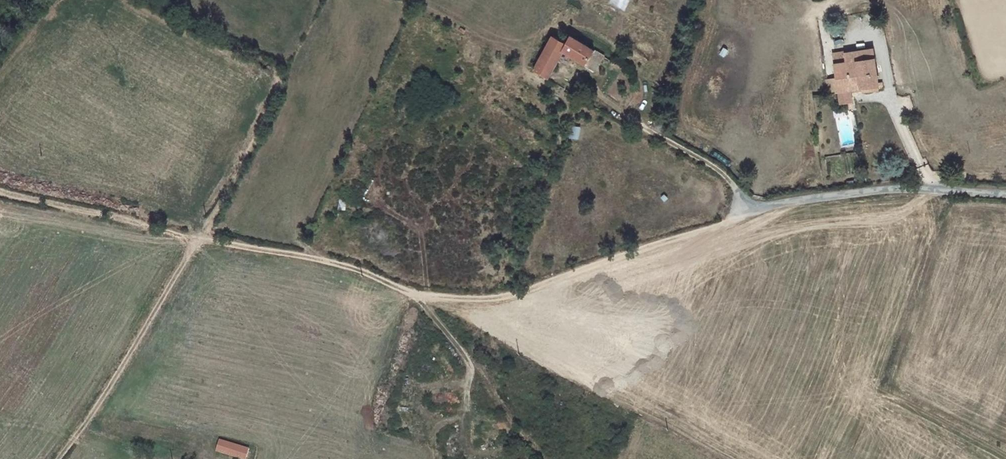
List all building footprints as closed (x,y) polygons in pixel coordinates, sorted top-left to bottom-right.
[(533,72),(548,81),(564,53),(588,65),(590,60),(595,51),(571,38),(567,44),(553,36),(533,72)] [(878,83),(873,50),(848,54),(850,63),(835,66),(837,79),(841,103),(846,103),(852,102),(851,91),(877,87),(878,91),(883,90),(883,83),(878,83)] [(595,51),(590,60),(599,65),(603,56),(595,51)] [(834,57),(835,66),(850,63),(848,54),(834,57)] [(834,77),(825,79),(827,94),(837,92),(834,77)] [(240,458),(246,458),(249,450),(220,441),(216,452),(240,458)]
